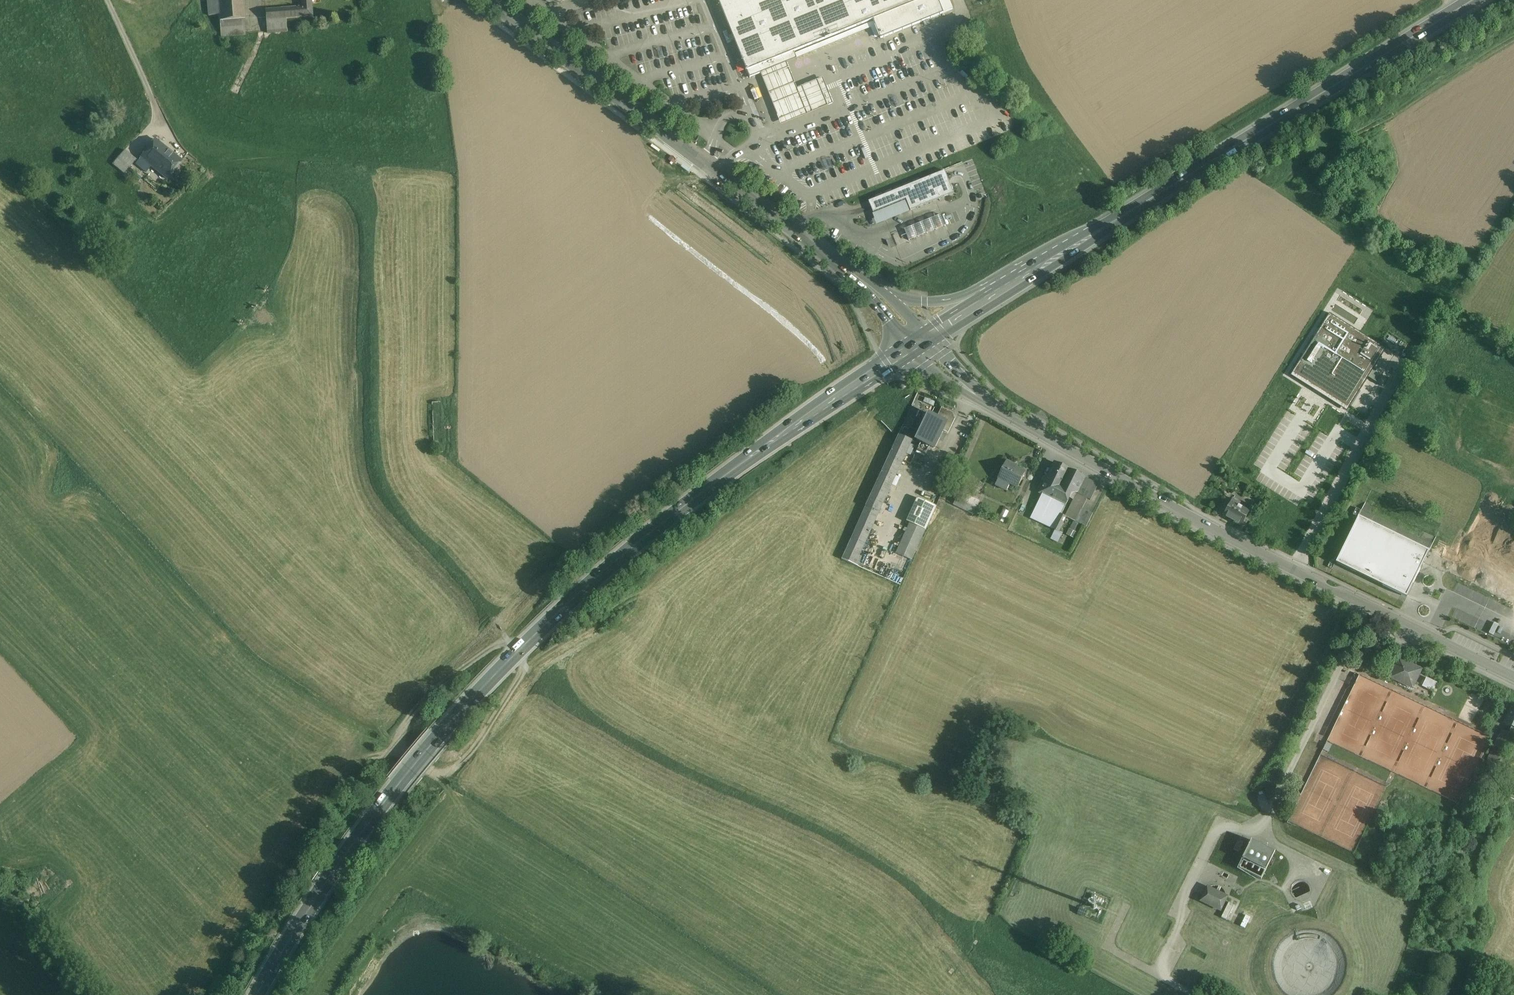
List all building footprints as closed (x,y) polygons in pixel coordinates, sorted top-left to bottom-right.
[(209,15),(219,15),(218,0),(207,0),(209,15)] [(219,15),(219,21),(244,19),(243,0),(218,0),(219,15)] [(303,7),(304,17),(313,17),(312,0),(302,0),(303,7)] [(750,76),(762,71),(784,122),(836,102),(824,76),(800,86),(788,57),(863,25),(874,20),(882,37),(954,8),(951,0),(719,0),(750,76)] [(303,7),(265,10),(266,20),(287,19),(304,17),(303,7)] [(244,19),(219,21),(221,37),(245,35),(244,19)] [(287,19),(266,20),(267,33),(288,31),(287,19)] [(155,140),(141,158),(151,166),(167,179),(181,161),(155,140)] [(136,160),(124,150),(112,164),(125,174),(130,168),(136,160)] [(151,166),(141,158),(135,165),(146,173),(151,166)] [(945,171),(902,188),(869,202),(873,213),(906,200),(911,211),(935,201),(954,193),(945,171)] [(906,200),(873,213),(878,224),(911,211),(906,200)] [(933,217),(940,214),(936,204),(929,207),(933,217)] [(946,214),(905,228),(909,239),(950,225),(946,214)] [(1375,370),(1389,345),(1330,313),(1296,377),(1352,407),(1369,376),(1386,385),(1390,378),(1375,370)] [(919,410),(912,406),(903,425),(911,428),(919,410)] [(953,414),(942,409),(937,418),(938,418),(946,422),(942,430),(948,433),(954,419),(953,414)] [(937,418),(929,414),(929,415),(925,413),(920,424),(924,426),(917,440),(923,442),(921,445),(932,451),(942,430),(946,422),(938,418),(937,418)] [(898,435),(851,539),(865,545),(907,453),(910,454),(912,450),(909,448),(912,441),(898,435)] [(1014,465),(1007,461),(999,478),(995,485),(1007,491),(1010,484),(1018,487),(1025,473),(1022,471),(1021,471),(1013,467),(1014,465)] [(1098,484),(1055,463),(1047,478),(1045,477),(1044,480),(1046,481),(1040,493),(1051,498),(1066,505),(1073,491),(1091,500),(1098,484)] [(953,470),(944,466),(931,491),(941,496),(953,470)] [(1224,477),(1219,474),(1216,479),(1221,482),(1224,477)] [(979,502),(967,496),(959,492),(954,505),(974,514),(979,502)] [(1066,505),(1051,498),(1040,493),(1042,494),(1030,518),(1053,529),(1061,515),(1066,505)] [(910,523),(926,530),(936,506),(921,499),(918,500),(908,522),(910,523)] [(1243,507),(1239,505),(1241,503),(1233,499),(1223,516),(1241,526),(1250,511),(1243,508),(1243,507)] [(1093,514),(1082,508),(1075,522),(1086,527),(1093,514)] [(1061,515),(1053,529),(1059,532),(1066,518),(1061,515)] [(1336,563),(1406,598),(1429,552),(1358,518),(1336,563)] [(1081,526),(1074,522),(1071,527),(1078,531),(1081,526)] [(926,530),(910,523),(896,553),(912,560),(926,530)] [(1076,533),(1070,530),(1067,535),(1074,538),(1076,533)] [(865,545),(851,539),(842,560),(856,566),(865,545)] [(1455,541),(1443,569),(1513,601),(1513,568),(1455,541)] [(901,584),(905,575),(882,565),(878,574),(901,584)] [(1399,660),(1390,678),(1399,682),(1402,675),(1416,681),(1421,671),(1399,660)] [(1436,689),(1438,680),(1426,677),(1425,686),(1436,689)] [(1512,704),(1503,724),(1511,728),(1513,729),(1513,705),(1512,704)] [(1501,750),(1493,747),(1485,763),(1493,767),(1501,750)] [(1252,839),(1237,868),(1261,881),(1276,852),(1252,839)] [(1238,840),(1234,849),(1239,852),(1244,843),(1238,840)] [(1227,897),(1207,887),(1200,901),(1221,911),(1227,897)]
